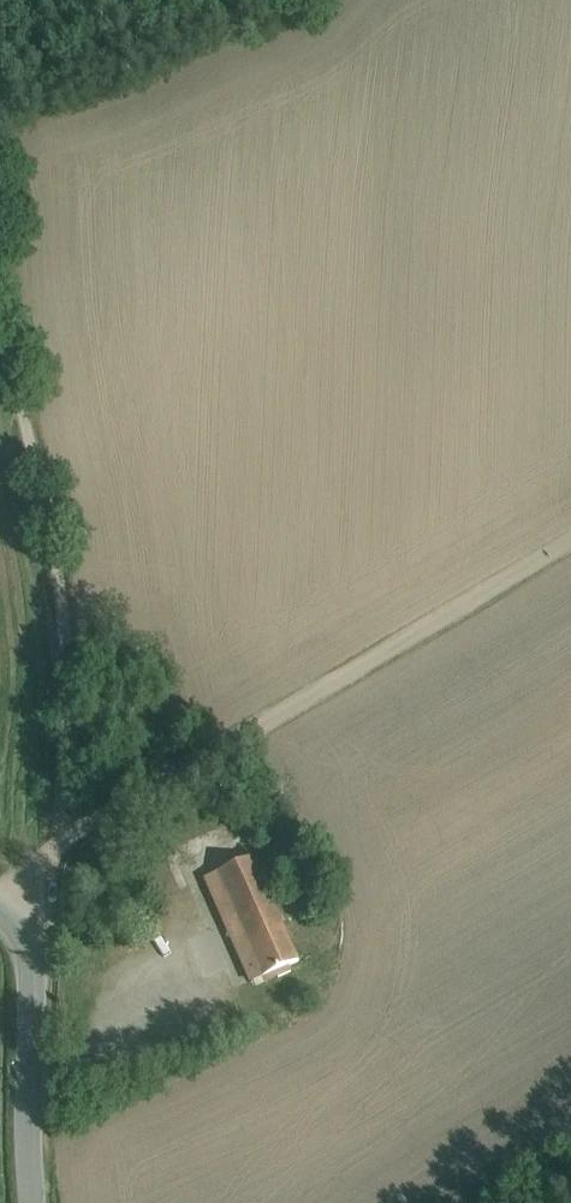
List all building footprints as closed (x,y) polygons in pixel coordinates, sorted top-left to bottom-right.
[(289,967),(297,963),(252,859),(218,874),(231,903),(219,908),(232,938),(244,933),(264,978),(276,972),(279,979),(291,973),(289,967)] [(232,938),(219,908),(231,903),(218,874),(203,880),(247,979),(249,985),(256,982),(261,979),(264,978),(244,933),(232,938)]
